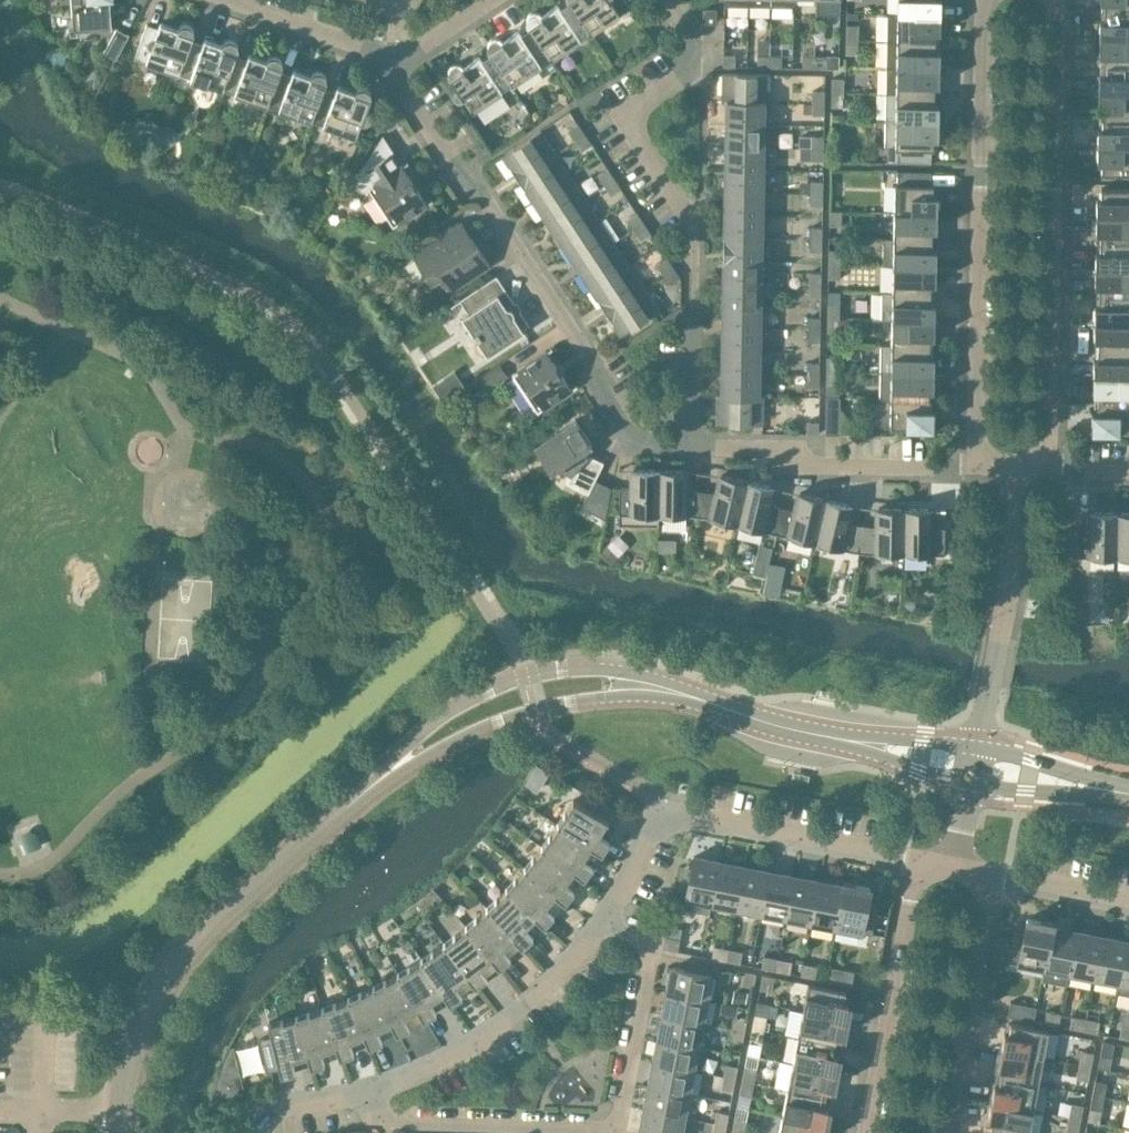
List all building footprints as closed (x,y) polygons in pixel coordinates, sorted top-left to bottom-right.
[(73,28),(112,26),(110,0),(72,0),(73,28)] [(626,0),(569,0),(571,2),(591,33),(630,7),(626,0)] [(898,13),(940,14),(941,0),(898,0),(898,13)] [(1100,1),(1104,1),(1104,10),(1128,11),(1128,0),(1100,0),(1100,1)] [(591,33),(571,2),(560,9),(557,4),(541,15),(540,13),(539,12),(538,12),(536,11),(535,11),(533,11),(532,11),(530,12),(529,13),(528,14),(527,16),(527,17),(527,19),(527,20),(527,22),(528,23),(531,28),(552,59),(591,33)] [(716,22),(716,9),(703,9),(702,22),(716,22)] [(1104,10),(1104,20),(1100,20),(1099,37),(1128,37),(1128,11),(1104,10)] [(940,31),(940,14),(898,13),(887,13),(887,39),(935,40),(935,31),(940,31)] [(179,74),(192,39),(191,39),(193,33),(194,32),(194,30),(193,28),(193,27),(192,25),(191,24),(189,23),(188,23),(186,23),(184,23),(183,23),(181,24),(180,25),(179,26),(178,28),(160,22),(158,27),(147,23),(134,57),(179,74)] [(860,24),(846,24),(846,37),(860,38),(860,24)] [(116,27),(103,52),(116,59),(129,34),(116,27)] [(512,85),(552,59),(531,28),(521,35),(518,30),(502,40),(501,39),(500,38),(498,37),(497,37),(495,37),(493,37),(492,38),(490,39),(489,40),(488,41),(488,43),(487,44),(488,46),(488,48),(489,49),(492,54),(512,85)] [(224,89),(236,55),(238,49),(238,48),(238,46),(238,45),(237,43),(236,42),(235,41),(234,40),(233,39),(231,39),(230,38),(228,39),(227,39),(225,40),(224,41),(223,42),(222,44),(205,37),(203,43),(192,39),(179,74),(224,89)] [(860,53),(860,38),(846,37),(846,53),(860,53)] [(1099,37),(1099,54),(1103,54),(1103,64),(1128,64),(1128,37),(1099,37)] [(935,50),(935,40),(887,39),(886,66),(939,67),(940,50),(935,50)] [(268,105),(280,71),(282,65),(282,63),(282,62),(282,60),(281,59),(280,57),(279,56),(278,55),(276,55),(274,54),(273,54),(271,55),(270,56),(268,57),(267,58),(267,60),(249,53),(247,59),(236,55),(224,89),(268,105)] [(473,110),(512,85),(492,54),(482,61),(479,56),(463,66),(462,65),(461,64),(459,63),(457,63),(456,63),(454,63),(453,64),(451,64),(450,66),(449,67),(448,69),(448,70),(448,72),(449,74),(449,75),(473,110)] [(735,66),(735,54),(723,54),(723,66),(735,66)] [(769,66),(770,54),(757,54),(757,66),(769,66)] [(781,67),(782,55),(770,54),(769,66),(781,67)] [(815,67),(815,55),(803,55),(803,67),(815,67)] [(827,55),(815,55),(815,67),(827,67),(827,55)] [(1103,64),(1103,74),(1099,74),(1098,91),(1128,91),(1128,64),(1103,64)] [(939,84),(939,67),(886,66),(886,92),(934,93),(934,84),(939,84)] [(312,121),(324,87),(326,81),(327,79),(327,78),(326,76),(326,74),(325,73),(323,72),(322,71),(320,70),(319,70),(317,70),(315,71),(314,71),(313,73),(312,74),(311,75),(293,69),(291,75),(280,71),(268,105),(312,121)] [(768,102),(769,73),(723,72),(722,101),(726,101),(765,102),(768,102)] [(844,78),(832,77),(831,92),(844,92),(844,78)] [(356,137),(370,97),(371,95),(371,93),(370,92),(370,90),(369,89),(368,88),(366,87),(365,86),(363,86),(361,86),(360,86),(358,87),(357,88),(356,90),(355,91),(338,85),(335,91),(324,87),(312,121),(356,137)] [(825,102),(825,90),(813,90),(812,102),(825,102)] [(1098,91),(1098,108),(1102,108),(1102,117),(1128,118),(1128,91),(1098,91)] [(843,106),(844,92),(831,92),(831,106),(843,106)] [(934,103),(934,93),(886,92),(885,119),(938,120),(939,103),(934,103)] [(764,128),(765,102),(726,101),(725,128),(764,128)] [(824,114),(825,102),(812,102),(812,114),(824,114)] [(1102,117),(1102,127),(1098,127),(1097,144),(1128,145),(1128,118),(1102,117)] [(938,137),(938,120),(885,119),(885,147),(887,147),(887,159),(885,159),(885,160),(933,161),(933,160),(931,160),(931,148),(933,148),(933,137),(938,137)] [(575,140),(585,133),(578,123),(568,130),(575,140)] [(764,152),(764,128),(725,128),(725,151),(764,152)] [(540,129),(502,155),(518,179),(557,155),(540,129)] [(591,143),(585,133),(575,140),(581,150),(591,143)] [(367,187),(393,225),(427,203),(402,164),(399,166),(391,153),(394,151),(383,135),(358,175),(356,176),(355,178),(355,181),(355,182),(357,185),(358,186),(360,187),(362,188),(364,188),(365,188),(367,187)] [(824,147),(824,135),(812,135),(812,147),(824,147)] [(1097,144),(1097,161),(1101,161),(1101,172),(1128,172),(1128,145),(1097,144)] [(823,159),(824,147),(812,147),(811,159),(823,159)] [(763,173),(764,152),(725,151),(725,172),(763,173)] [(533,202),(571,176),(557,155),(518,179),(533,202)] [(604,184),(614,177),(607,167),(597,174),(604,184)] [(937,212),(937,195),(933,195),(933,184),(930,184),(930,171),(933,171),(933,170),(897,170),(897,183),(894,183),(894,212),(937,212)] [(763,195),(763,173),(725,172),(724,194),(763,195)] [(586,198),(571,176),(533,202),(547,223),(586,198)] [(621,188),(614,177),(604,184),(611,194),(621,188)] [(823,192),(823,180),(811,180),(811,192),(823,192)] [(1101,187),(1101,198),(1096,198),(1096,215),(1128,215),(1128,188),(1101,187)] [(823,204),(823,192),(811,192),(811,204),(823,204)] [(762,218),(763,195),(724,194),(724,217),(762,218)] [(561,244),(600,219),(586,198),(547,223),(561,244)] [(843,210),(829,210),(829,224),(843,225),(843,210)] [(633,228),(644,222),(637,212),(627,218),(633,228)] [(936,229),(937,212),(894,212),(893,237),(932,238),(932,229),(936,229)] [(1096,215),(1096,232),(1100,232),(1100,241),(1128,242),(1128,215),(1096,215)] [(762,240),(762,218),(724,217),(723,239),(762,240)] [(615,242),(600,219),(561,244),(577,268),(615,242)] [(650,232),(644,222),(633,228),(640,239),(650,232)] [(822,238),(822,226),(810,226),(810,238),(822,238)] [(440,274),(450,289),(489,263),(471,236),(466,240),(462,239),(455,227),(414,254),(431,280),(440,274)] [(932,248),(932,238),(893,237),(884,237),(884,264),(893,264),(936,265),(936,248),(932,248)] [(822,250),(822,238),(810,238),(810,250),(822,250)] [(762,261),(762,240),(723,239),(723,261),(762,261)] [(1100,241),(1100,251),(1095,251),(1095,268),(1128,268),(1128,242),(1100,241)] [(630,265),(615,242),(577,268),(592,291),(630,265)] [(842,249),(828,249),(828,263),(842,263),(842,249)] [(666,256),(656,263),(663,273),(673,266),(666,256)] [(761,285),(762,261),(723,261),(723,284),(761,285)] [(842,278),(842,263),(828,263),(828,277),(842,278)] [(935,282),(936,265),(893,264),(893,291),(931,292),(931,282),(935,282)] [(607,313),(645,288),(630,265),(592,291),(607,313)] [(680,276),(673,266),(663,273),(670,283),(680,276)] [(1095,268),(1095,285),(1099,285),(1099,295),(1128,295),(1128,268),(1095,268)] [(821,284),(821,271),(809,271),(809,283),(821,284)] [(486,353),(487,354),(524,330),(523,328),(529,324),(519,310),(517,311),(512,303),(514,302),(496,274),(459,299),(468,312),(462,316),(462,317),(465,315),(476,331),(474,333),(477,338),(475,342),(475,347),(478,351),(482,353),(486,353)] [(821,296),(821,284),(809,283),(809,296),(821,296)] [(761,307),(761,285),(723,284),(722,306),(761,307)] [(621,334),(659,309),(645,288),(607,313),(621,334)] [(931,302),(931,292),(893,291),(881,291),(881,318),(892,318),(935,319),(935,302),(931,302)] [(1099,295),(1099,305),(1094,305),(1094,322),(1128,322),(1128,295),(1099,295)] [(841,303),(827,303),(827,317),(841,317),(841,303)] [(760,330),(761,307),(722,306),(722,330),(760,330)] [(820,329),(821,317),(809,316),(808,329),(820,329)] [(841,331),(841,317),(827,317),(827,331),(841,331)] [(934,336),(935,319),(892,318),(892,344),(930,345),(930,336),(934,336)] [(1094,322),(1094,339),(1098,339),(1098,349),(1128,349),(1128,322),(1094,322)] [(820,341),(820,329),(808,329),(808,341),(820,341)] [(760,351),(760,330),(722,330),(721,351),(760,351)] [(930,355),(930,345),(892,344),(881,344),(880,371),(891,371),(934,372),(934,355),(930,355)] [(1098,349),(1098,358),(1093,358),(1093,375),(1128,375),(1128,349),(1098,349)] [(537,411),(572,388),(546,350),(512,373),(537,411)] [(760,374),(760,351),(721,351),(721,373),(760,374)] [(841,356),(826,356),(826,370),(840,370),(841,356)] [(820,374),(820,362),(808,362),(807,374),(820,374)] [(482,377),(489,388),(508,375),(500,364),(482,377)] [(840,385),(840,370),(826,370),(826,385),(840,385)] [(933,389),(934,372),(891,371),(880,371),(880,398),(891,398),(929,398),(929,389),(933,389)] [(759,394),(760,374),(721,373),(721,393),(759,394)] [(819,386),(820,374),(807,374),(807,386),(819,386)] [(1093,375),(1093,392),(1097,392),(1097,402),(1128,402),(1128,375),(1093,375)] [(759,394),(721,393),(717,393),(716,422),(762,423),(763,394),(759,394)] [(817,415),(818,398),(804,398),(804,414),(817,415)] [(933,425),(933,409),(937,404),(936,404),(932,408),(928,408),(929,398),(891,398),(890,409),(883,416),(882,416),(882,417),(883,417),(890,424),(890,425),(891,425),(894,428),(894,429),(895,429),(895,428),(898,425),(906,426),(902,429),(903,430),(907,426),(919,426),(919,430),(920,430),(920,426),(932,426),(936,430),(937,430),(933,425)] [(1097,402),(1097,411),(1093,411),(1089,407),(1088,407),(1092,412),(1092,428),(1088,433),(1093,429),(1105,429),(1105,434),(1106,434),(1106,429),(1118,430),(1122,434),(1122,433),(1119,430),(1127,430),(1128,432),(1128,402),(1097,402)] [(839,433),(840,405),(826,405),(825,433),(839,433)] [(591,442),(575,418),(535,445),(551,468),(560,463),(570,472),(566,482),(588,493),(604,461),(588,453),(582,448),(591,442)] [(818,433),(819,421),(807,421),(806,433),(818,433)] [(659,513),(660,469),(633,468),(633,487),(619,486),(619,487),(619,511),(614,511),(614,513),(619,513),(619,524),(659,525),(659,513)] [(699,515),(702,490),(686,487),(686,469),(660,469),(659,513),(691,514),(699,515)] [(738,523),(748,480),(722,474),(718,491),(702,490),(699,515),(706,516),(738,523)] [(777,532),(783,507),(769,503),(773,486),(748,480),(738,523),(777,532)] [(816,541),(826,498),(800,492),(796,509),(783,507),(777,532),(816,541)] [(860,551),(863,523),(847,521),(851,504),(826,498),(816,541),(852,550),(860,551)] [(905,552),(905,507),(878,507),(878,525),(863,523),(860,551),(866,552),(905,552)] [(945,527),(945,526),(931,526),(931,508),(905,507),(905,552),(948,553),(948,552),(944,552),(944,527),(945,527)] [(1116,556),(1117,511),(1091,511),(1090,529),(1076,529),(1076,530),(1076,554),(1072,554),(1072,555),(1116,556)] [(1117,511),(1116,556),(1128,556),(1128,511),(1117,511)] [(821,687),(819,693),(836,696),(838,690),(821,687)] [(810,773),(792,770),(792,775),(809,778),(810,773)] [(608,820),(608,819),(573,799),(568,807),(563,815),(558,823),(590,844),(600,851),(608,838),(598,832),(606,819),(608,820)] [(582,857),(590,844),(558,823),(552,831),(547,838),(542,846),(573,869),(582,876),(591,864),(582,857)] [(564,881),(573,869),(542,846),(536,853),(524,867),(554,892),(563,900),(573,888),(564,881)] [(711,901),(719,861),(693,856),(690,874),(681,872),(676,894),(686,896),(683,907),(709,912),(711,901)] [(736,906),(743,865),(719,861),(711,901),(736,906)] [(760,911),(768,870),(743,865),(736,906),(760,911)] [(554,892),(524,867),(512,881),(506,888),(535,915),(543,922),(553,911),(544,904),(554,892)] [(785,916),(793,875),(768,870),(760,911),(785,916)] [(810,920),(818,880),(793,875),(785,916),(810,920)] [(835,925),(842,884),(818,880),(810,920),(835,925)] [(843,881),(842,884),(835,925),(870,932),(875,910),(866,908),(870,886),(843,881)] [(535,915),(506,888),(493,901),(487,907),(513,936),(521,944),(532,934),(524,925),(535,915)] [(513,936),(487,907),(480,913),(473,919),(466,925),(491,955),(498,964),(509,954),(502,946),(513,936)] [(1044,966),(1053,926),(1054,922),(1027,917),(1022,939),(1013,937),(1009,959),(1044,966)] [(491,955),(466,925),(459,931),(444,942),(467,974),(474,983),(486,974),(479,965),(491,955)] [(1066,984),(1069,971),(1077,930),(1053,926),(1044,966),(1041,979),(1066,984)] [(1093,976),(1101,935),(1077,930),(1069,971),(1093,976)] [(1118,981),(1126,940),(1101,935),(1093,976),(1118,981)] [(680,939),(664,936),(662,947),(677,950),(680,939)] [(1126,940),(1118,981),(1116,992),(1128,995),(1128,940),(1126,940)] [(467,974),(444,942),(436,948),(421,958),(443,991),(449,1000),(461,992),(455,983),(467,974)] [(725,960),(727,948),(714,945),(712,957),(725,960)] [(740,963),(742,951),(727,948),(725,960),(740,963)] [(775,969),(777,958),(764,955),(761,967),(775,969)] [(443,991),(421,958),(405,968),(397,972),(417,1006),(423,1016),(435,1009),(430,999),(443,991)] [(789,972),(792,960),(777,958),(775,969),(789,972)] [(816,965),(802,962),(800,974),(814,977),(816,965)] [(851,984),(854,970),(828,965),(825,979),(851,984)] [(710,974),(672,966),(667,991),(706,998),(710,974)] [(755,973),(744,970),(741,984),(753,986),(755,973)] [(417,1006),(397,972),(389,977),(373,985),(390,1020),(396,1030),(409,1024),(403,1014),(417,1006)] [(771,990),(774,976),(762,974),(759,988),(771,990)] [(843,1001),(845,990),(808,983),(802,1011),(844,1019),(848,1001),(843,1001)] [(390,1020),(373,985),(356,993),(347,997),(363,1033),(368,1043),(381,1037),(377,1027),(390,1020)] [(701,1022),(706,998),(667,991),(662,1015),(701,1022)] [(363,1033),(347,997),(330,1003),(322,1006),(335,1043),(339,1054),(353,1049),(349,1038),(363,1033)] [(1033,1020),(1036,1008),(1010,1003),(1007,1015),(1033,1020)] [(335,1043),(322,1006),(304,1012),(296,1015),(307,1053),(310,1063),(324,1059),(321,1048),(335,1043)] [(1058,1025),(1060,1013),(1046,1010),(1044,1022),(1058,1025)] [(841,1035),(844,1019),(802,1011),(797,1037),(835,1044),(837,1034),(841,1035)] [(763,1030),(766,1015),(754,1013),(752,1028),(763,1030)] [(307,1053),(296,1015),(287,1017),(269,1022),(280,1071),(295,1067),(292,1056),(307,1053)] [(696,1046),(701,1022),(662,1015),(658,1038),(696,1046)] [(1083,1030),(1085,1018),(1071,1015),(1069,1027),(1083,1030)] [(744,1030),(746,1018),(735,1016),(732,1028),(744,1030)] [(1097,1032),(1100,1020),(1085,1018),(1083,1030),(1097,1032)] [(1043,1057),(1048,1029),(1010,1022),(1008,1032),(1004,1032),(1001,1048),(1043,1057)] [(1121,1025),(1119,1036),(1128,1038),(1128,1026),(1121,1025)] [(742,1042),(744,1030),(732,1028),(730,1040),(742,1042)] [(761,1043),(763,1030),(752,1028),(749,1041),(761,1043)] [(833,1053),(835,1044),(797,1037),(792,1063),(834,1071),(837,1053),(833,1053)] [(706,1047),(696,1046),(658,1038),(653,1062),(692,1069),(701,1071),(706,1047)] [(1111,1056),(1114,1043),(1102,1040),(1100,1054),(1111,1056)] [(1038,1083),(1043,1057),(1001,1048),(997,1065),(1002,1066),(1000,1075),(1038,1083)] [(1091,1066),(1093,1052),(1081,1050),(1079,1064),(1091,1066)] [(687,1092),(692,1069),(653,1062),(649,1085),(687,1092)] [(735,1077),(737,1065),(725,1063),(723,1075),(735,1077)] [(831,1087),(834,1071),(792,1063),(787,1089),(825,1096),(827,1086),(831,1087)] [(1088,1080),(1091,1066),(1079,1064),(1076,1078),(1088,1080)] [(753,1082),(756,1068),(744,1065),(741,1080),(753,1082)] [(733,1089),(735,1077),(723,1075),(721,1087),(733,1089)] [(1032,1109),(1038,1083),(1000,1075),(998,1085),(994,1084),(991,1101),(1032,1109)] [(1104,1096),(1107,1082),(1095,1079),(1092,1093),(1104,1096)] [(751,1096),(753,1082),(741,1080),(739,1093),(751,1096)] [(683,1116),(687,1092),(649,1085),(644,1109),(683,1116)] [(823,1105),(825,1096),(787,1089),(782,1115),(824,1123),(827,1106),(823,1105)] [(1101,1109),(1104,1096),(1092,1093),(1089,1107),(1101,1109)] [(1032,1109),(991,1101),(987,1118),(992,1118),(990,1128),(1018,1132),(1028,1132),(1032,1109)] [(1081,1118),(1083,1104),(1071,1102),(1069,1116),(1081,1118)] [(683,1116),(644,1109),(639,1132),(679,1132),(683,1116)] [(726,1125),(728,1112),(716,1110),(714,1122),(726,1125)] [(824,1123),(782,1115),(778,1132),(822,1132),(824,1123)] [(1078,1132),(1081,1118),(1069,1116),(1066,1130),(1078,1132)] [(746,1120),(734,1117),(731,1132),(735,1132),(743,1132),(746,1120)] [(726,1125),(714,1122),(712,1132),(724,1132),(726,1125)]
